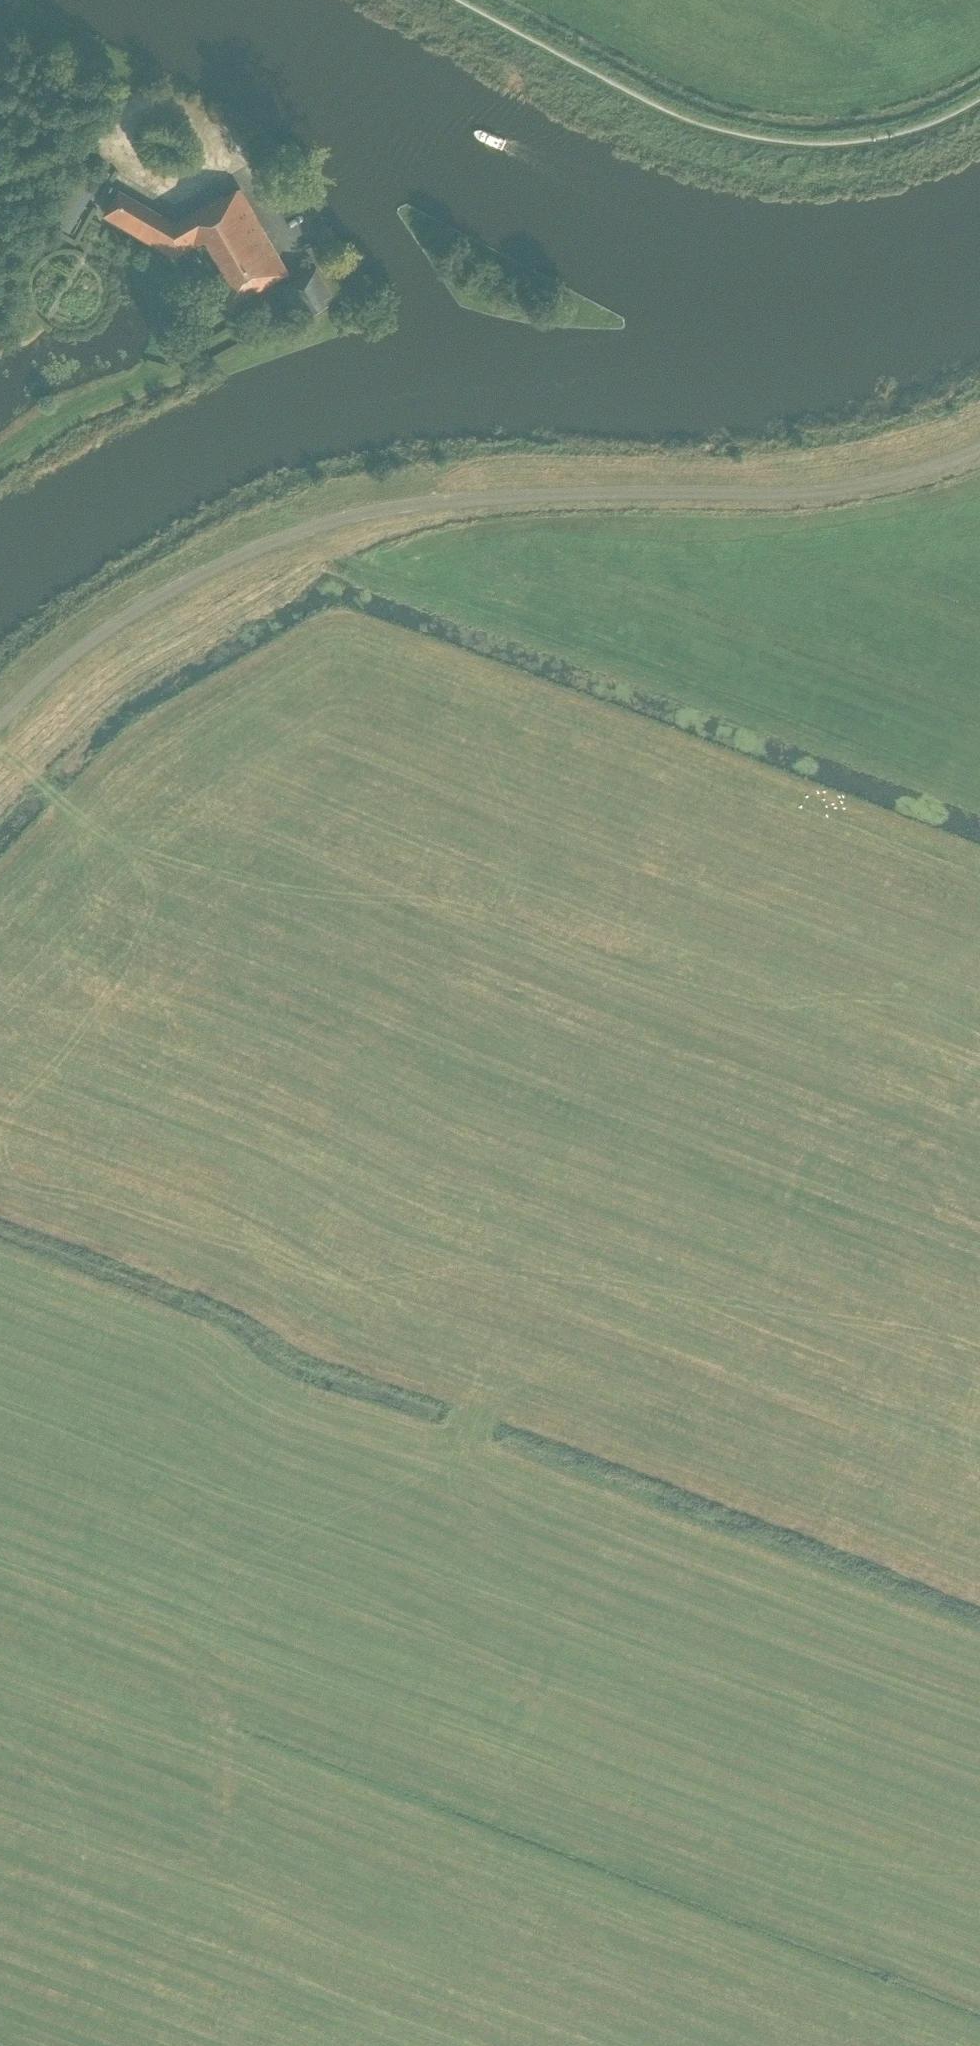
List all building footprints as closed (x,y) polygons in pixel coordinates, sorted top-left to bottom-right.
[(106,214),(175,255),(207,236),(226,269),(212,277),(229,306),(286,274),(239,191),(225,199),(224,197),(175,225),(119,192),(106,214)]
